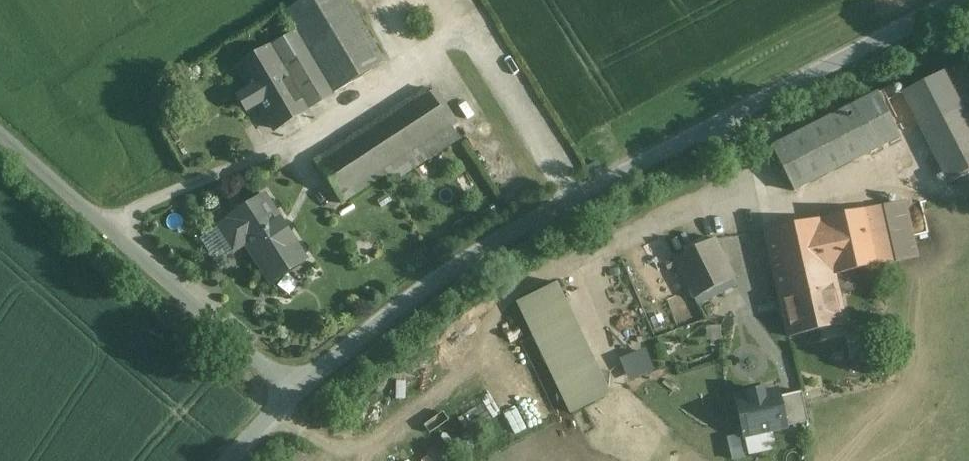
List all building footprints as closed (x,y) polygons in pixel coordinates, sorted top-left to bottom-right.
[(286,12),(305,44),(279,60),(272,48),(239,67),(275,129),(308,109),(285,70),(302,60),(304,65),(315,59),(334,94),(382,65),(345,0),(306,0),(286,12)] [(904,91),(950,182),(968,172),(968,126),(942,72),(904,91)] [(428,90),(315,163),(342,204),(386,176),(391,184),(460,139),(428,90)] [(849,108),(872,152),(901,137),(877,93),(849,108)] [(872,152),(849,108),(771,147),(782,168),(800,158),(813,183),(872,152)] [(800,158),(782,168),(794,192),(813,183),(800,158)] [(219,228),(234,253),(247,246),(271,286),(307,264),(266,196),(229,219),(230,221),(219,228)] [(866,209),(765,232),(789,337),(844,325),(833,276),(879,266),(866,209)] [(714,239),(674,259),(695,299),(735,279),(714,239)] [(557,282),(517,303),(571,413),(611,394),(557,282)] [(462,401),(467,407),(447,424),(457,437),(477,421),(494,442),(511,428),(478,388),(462,401)] [(799,390),(734,404),(741,439),(807,425),(799,390)]
